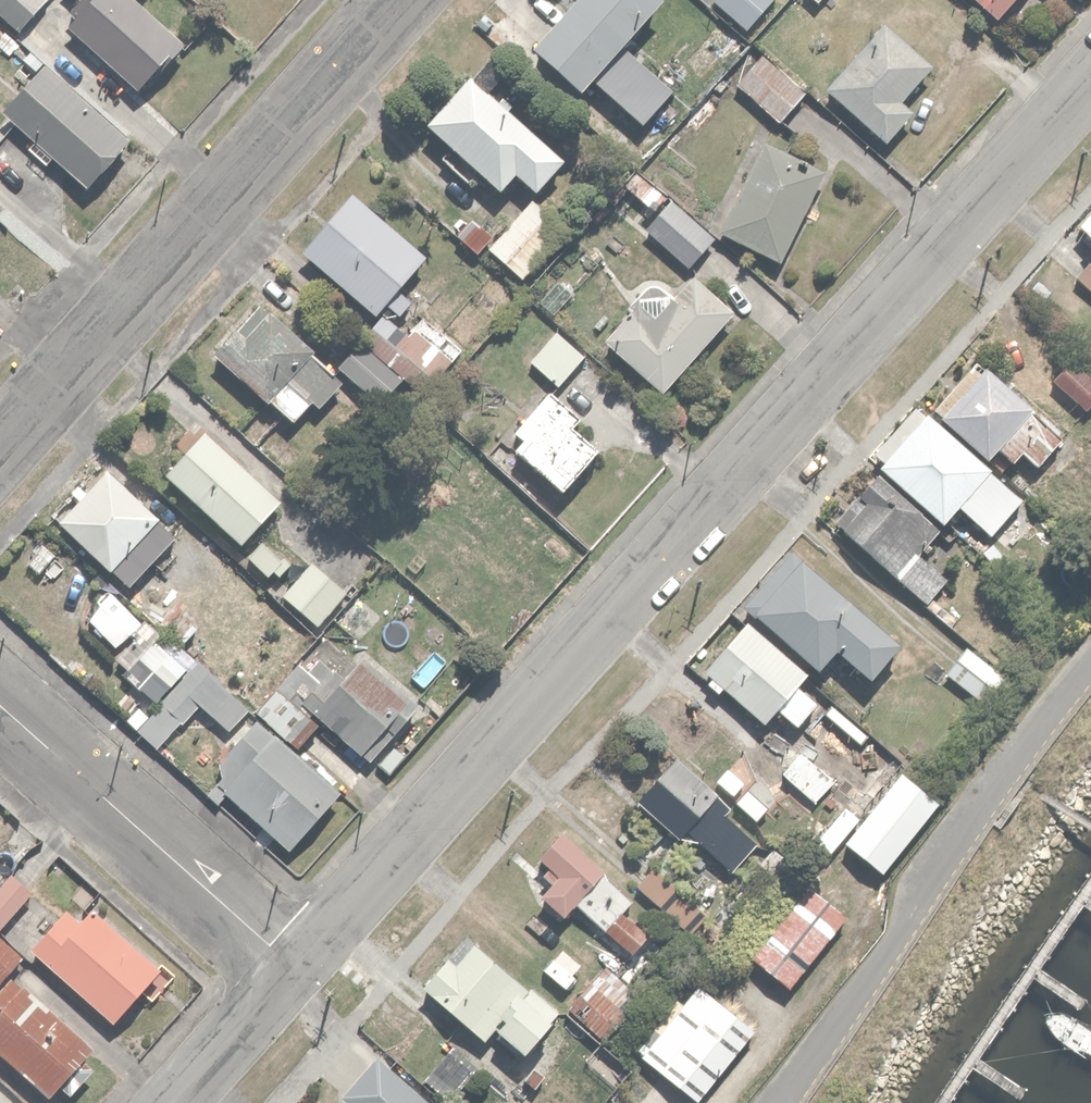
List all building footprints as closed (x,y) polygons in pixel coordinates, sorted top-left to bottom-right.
[(16,27),(40,0),(0,0),(0,13),(16,27)] [(183,39),(135,0),(74,0),(67,9),(73,14),(64,24),(142,88),(183,39)] [(587,74),(637,118),(665,87),(615,43),(652,0),(567,0),(529,43),(577,85),(587,74)] [(746,27),(768,0),(712,0),(746,27)] [(995,14),(1007,0),(980,0),(995,14)] [(823,85),(884,140),(911,110),(897,98),(930,61),(883,19),(823,85)] [(777,121),(804,91),(762,53),(734,83),(777,121)] [(0,107),(86,182),(128,135),(41,60),(0,107)] [(466,73),(424,120),(448,142),(437,154),(467,183),(480,171),(501,190),(516,173),(535,190),(562,160),(466,73)] [(780,257),(820,169),(758,140),(718,229),(780,257)] [(425,252),(349,188),(299,248),(375,312),(425,252)] [(487,246),(522,276),(564,227),(528,197),(487,246)] [(645,228),(685,263),(710,235),(670,199),(645,228)] [(1076,220),(1090,233),(1090,202),(1076,220)] [(456,232),(477,253),(491,236),(471,216),(456,232)] [(601,338),(659,388),(731,306),(688,269),(651,313),(635,299),(601,338)] [(211,349),(292,420),(311,398),(318,405),(344,376),(262,304),(241,328),(234,322),(211,349)] [(379,313),(336,364),(380,401),(402,376),(423,395),(462,349),(420,313),(403,333),(379,313)] [(581,354),(554,331),(529,360),(556,383),(581,354)] [(977,355),(931,405),(987,455),(996,445),(1013,461),(1023,451),(1036,463),(1055,442),(1022,412),(1030,404),(977,355)] [(1085,415),(1090,409),(1090,377),(1072,359),(1050,383),(1085,415)] [(513,445),(565,493),(601,453),(572,426),(578,419),(545,389),(509,428),(520,438),(513,445)] [(1031,508),(913,401),(870,448),(880,456),(876,461),(941,520),(956,504),(999,543),(1031,508)] [(164,471),(241,540),(279,498),(203,429),(164,471)] [(57,518),(128,583),(176,530),(106,465),(57,518)] [(831,519),(923,604),(947,578),(917,551),(939,527),(877,470),(831,519)] [(257,536),(243,552),(266,572),(280,556),(257,536)] [(870,676),(899,640),(787,549),(742,605),(819,667),(835,647),(870,676)] [(280,592),(317,625),(347,590),(309,558),(280,592)] [(808,671),(746,615),(702,664),(713,673),(706,680),(719,692),(725,685),(761,718),(775,704),(794,721),(816,698),(798,682),(808,671)] [(324,719),(370,758),(418,701),(364,655),(355,666),(317,633),(252,709),(299,748),(324,719)] [(965,645),(945,672),(984,701),(1004,674),(965,645)] [(213,713),(230,692),(193,662),(161,702),(184,721),(199,702),(213,713)] [(221,790),(286,844),(335,785),(251,716),(211,764),(229,779),(221,790)] [(817,763),(799,750),(781,771),(798,785),(817,763)] [(731,803),(672,752),(635,796),(687,841),(691,837),(733,873),(759,842),(723,812),(731,803)] [(882,872),(939,802),(900,770),(844,840),(882,872)] [(635,899),(558,826),(534,853),(546,864),(539,871),(547,879),(537,890),(561,914),(574,901),(628,953),(653,926),(630,904),(635,899)] [(30,887),(11,870),(0,882),(0,921),(30,887)] [(748,953),(789,986),(846,913),(805,881),(748,953)] [(155,964),(87,906),(43,956),(112,1014),(155,964)] [(523,1052),(561,1010),(469,927),(419,983),(482,1039),(494,1026),(523,1052)] [(21,952),(0,935),(0,977),(21,952)] [(604,965),(566,1007),(593,1032),(632,990),(604,965)] [(18,972),(0,991),(0,1049),(47,1094),(95,1045),(18,972)] [(639,1046),(699,1099),(759,1031),(699,978),(639,1046)] [(454,1043),(425,1074),(447,1096),(477,1065),(454,1043)] [(380,1056),(342,1099),(347,1102),(434,1102),(380,1056)]
